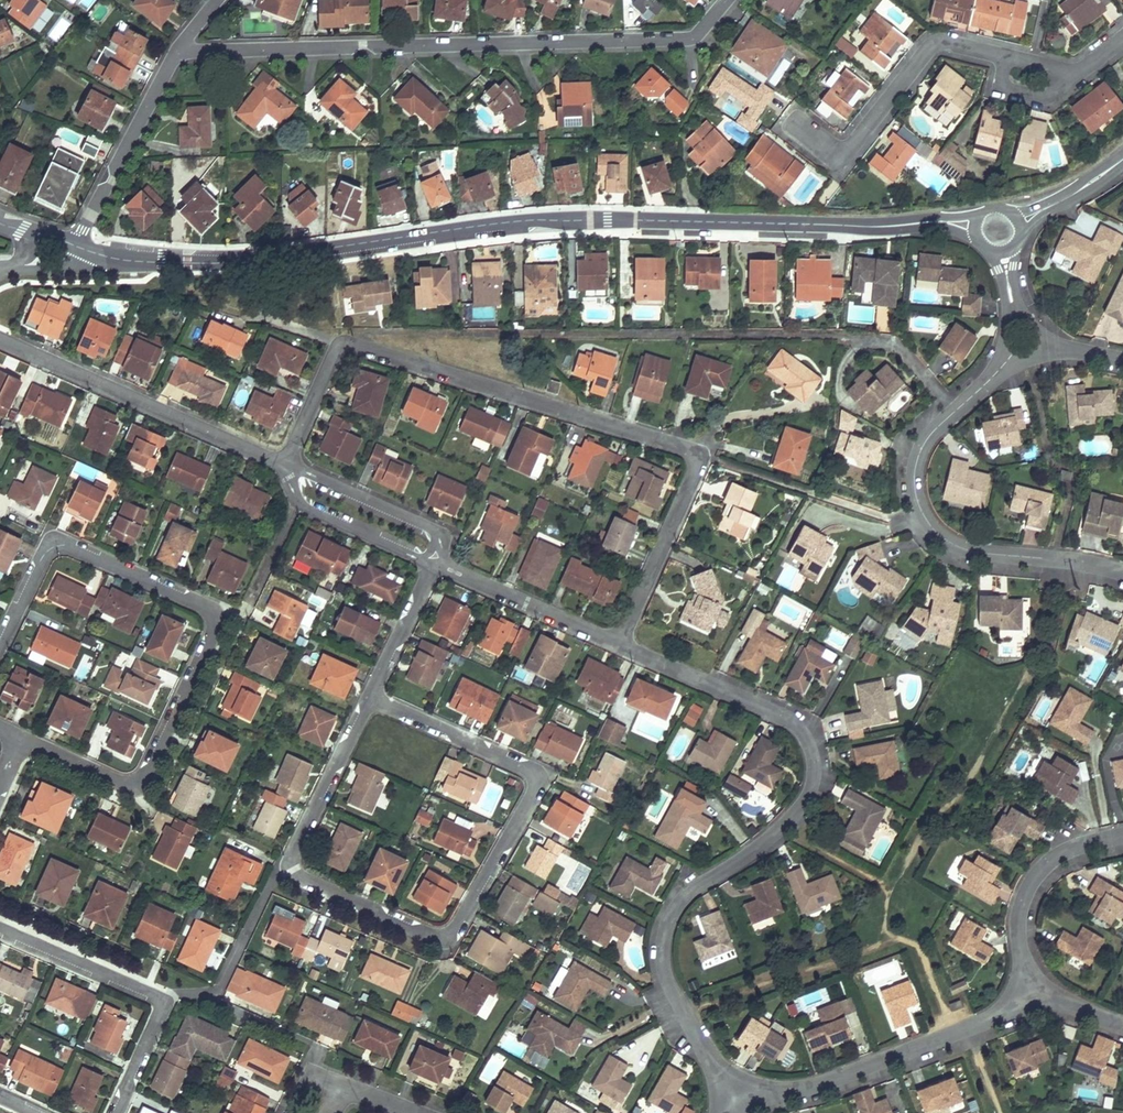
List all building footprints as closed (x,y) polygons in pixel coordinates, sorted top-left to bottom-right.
[(37,11),(43,2),(40,0),(10,0),(8,2),(31,19),(37,11)] [(166,12),(173,2),(170,0),(135,0),(133,3),(159,21),(166,12)] [(264,10),(263,13),(283,20),(285,15),(293,17),(300,0),(258,0),(256,5),(265,8),(264,10)] [(318,0),(319,26),(342,25),(341,21),(367,20),(366,0),(318,0)] [(405,12),(405,17),(418,17),(418,3),(417,0),(384,0),(384,8),(405,7),(405,12)] [(464,9),(465,0),(437,0),(435,16),(462,19),(464,9)] [(513,8),(515,0),(486,0),(484,10),(510,17),(513,8)] [(543,7),(540,11),(551,16),(559,0),(539,0),(545,3),(543,7)] [(583,5),(607,13),(612,0),(585,0),(583,5)] [(637,9),(643,13),(647,8),(655,14),(663,5),(657,0),(636,0),(632,4),(637,9)] [(797,6),(801,0),(767,0),(790,17),(797,6)] [(814,0),(801,0),(797,6),(790,17),(794,19),(814,0)] [(969,24),(974,0),(934,0),(930,15),(942,18),(941,23),(949,25),(950,22),(951,20),(969,24)] [(969,24),(1019,36),(1025,6),(1013,2),(1013,5),(999,2),(999,0),(974,0),(969,24)] [(1102,10),(1097,4),(1094,0),(1068,0),(1057,9),(1063,18),(1057,23),(1068,37),(1102,10)] [(71,33),(73,30),(76,27),(81,20),(64,7),(55,20),(71,33)] [(883,23),(873,15),(857,35),(867,42),(860,52),(882,70),(890,59),(881,53),(892,39),(901,45),(906,38),(884,21),(883,23)] [(11,38),(3,19),(0,20),(0,43),(11,38)] [(359,36),(367,36),(375,35),(375,26),(359,26),(359,36)] [(111,47),(136,62),(140,53),(138,52),(146,37),(130,28),(126,35),(119,30),(116,31),(111,39),(112,40),(108,46),(111,47)] [(747,29),(739,41),(731,53),(764,76),(785,45),(773,37),(768,43),(747,29)] [(1061,35),(1051,41),(1056,48),(1066,42),(1061,35)] [(834,45),(852,57),(857,49),(840,37),(834,45)] [(131,71),(136,62),(111,47),(103,60),(110,64),(103,77),(119,86),(124,78),(128,69),(131,71)] [(764,76),(731,53),(727,58),(763,83),(767,78),(764,76)] [(868,87),(846,69),(821,99),(844,118),(852,108),(849,106),(861,91),(863,94),(868,87)] [(955,90),(961,83),(943,69),(934,81),(936,83),(929,92),(932,95),(925,104),(939,115),(943,110),(952,117),(966,100),(955,90)] [(281,122),(287,114),(293,106),(272,89),(278,82),(265,70),(259,77),(262,81),(237,113),(253,126),(266,110),(281,122)] [(666,87),(649,70),(634,87),(643,96),(659,96),(666,87)] [(414,108),(423,117),(433,125),(447,110),(412,78),(394,97),(410,112),(414,108)] [(354,92),(346,86),(339,79),(320,100),(351,127),(365,111),(350,97),(354,92)] [(497,87),(494,85),(484,93),(491,101),(489,103),(498,112),(504,122),(503,123),(506,131),(524,121),(522,115),(523,113),(523,111),(522,109),(519,108),(512,95),(515,92),(504,80),(497,87)] [(1121,107),(1104,84),(1072,108),(1089,131),(1094,127),(1098,133),(1112,123),(1108,117),(1121,107)] [(101,128),(108,115),(114,102),(106,98),(109,93),(93,85),(78,116),(101,128)] [(588,125),(588,85),(561,85),(561,109),(557,109),(557,125),(588,125)] [(684,104),(670,91),(665,97),(665,107),(675,116),(680,111),(684,104)] [(22,99),(20,108),(32,111),(34,102),(22,99)] [(489,103),(486,107),(493,115),(498,112),(489,103)] [(925,104),(920,111),(943,129),(952,117),(943,110),(939,115),(925,104)] [(180,126),(180,136),(181,146),(210,145),(208,106),(189,107),(190,126),(180,126)] [(990,115),(980,113),(970,153),(976,156),(985,159),(992,159),(1000,132),(996,131),(997,128),(987,126),(989,120),(990,115)] [(700,166),(705,170),(709,175),(734,152),(706,122),(687,140),(706,160),(700,166)] [(1011,159),(1034,164),(1043,128),(1040,127),(1036,127),(1035,128),(1029,122),(1018,134),(1011,159)] [(884,159),(880,156),(876,153),(868,163),(890,181),(911,156),(912,154),(915,150),(893,132),(887,139),(895,145),(884,159)] [(759,138),(743,160),(752,167),(754,165),(786,190),(804,168),(793,159),(786,168),(772,157),(779,149),(772,143),(772,144),(761,135),(759,138)] [(84,141),(81,151),(95,156),(99,146),(84,141)] [(3,185),(13,190),(31,155),(10,144),(0,164),(0,184),(3,185)] [(954,151),(946,144),(938,154),(946,160),(962,172),(964,166),(951,156),(954,151)] [(35,196),(47,201),(60,207),(84,159),(58,147),(35,196)] [(531,174),(534,173),(536,172),(528,152),(511,159),(515,169),(510,171),(519,194),(536,187),(531,174)] [(600,183),(600,187),(600,191),(625,192),(626,154),(598,153),(597,183),(600,183)] [(961,184),(963,179),(964,174),(962,172),(946,160),(937,153),(932,160),(961,184)] [(970,153),(968,159),(991,165),(992,159),(985,159),(976,156),(970,153)] [(912,154),(911,156),(903,166),(909,170),(918,159),(912,154)] [(163,169),(164,160),(152,159),(151,168),(163,169)] [(1034,164),(1011,159),(1010,163),(1033,168),(1034,164)] [(438,172),(436,166),(435,160),(422,166),(424,174),(425,180),(421,182),(431,204),(449,196),(448,193),(443,183),(438,172)] [(649,191),(659,188),(669,185),(662,161),(642,167),(649,191)] [(565,190),(573,189),(580,188),(576,163),(554,167),(558,190),(565,189),(565,190)] [(474,202),(492,196),(484,173),(466,180),(465,176),(458,176),(457,199),(473,200),(474,202)] [(257,193),(260,189),(265,186),(254,175),(235,194),(241,201),(234,209),(253,228),(273,209),(257,193)] [(342,210),(341,212),(340,213),(353,219),(361,200),(357,198),(362,188),(342,180),(333,200),(338,202),(335,207),(342,210)] [(449,180),(443,183),(448,193),(453,190),(449,180)] [(200,230),(207,223),(215,216),(208,209),(216,202),(198,183),(184,196),(189,202),(181,209),(200,230)] [(386,212),(395,209),(405,206),(397,184),(378,190),(386,212)] [(130,213),(136,220),(143,227),(160,211),(156,207),(162,201),(151,189),(145,195),(140,190),(125,205),(131,211),(130,213)] [(316,214),(314,210),(311,207),(317,202),(307,190),(289,205),(304,224),(316,214)] [(1090,244),(1063,231),(1053,252),(1075,262),(1069,273),(1091,284),(1104,253),(1112,257),(1121,239),(1098,227),(1090,244)] [(606,253),(586,253),(587,260),(577,260),(577,288),(607,288),(607,260),(606,260),(606,253)] [(938,258),(915,256),(913,281),(935,283),(934,294),(960,297),(958,316),(975,318),(977,297),(961,295),(963,272),(936,270),(938,258)] [(896,263),(852,258),(850,275),(860,277),(872,278),(869,305),(891,307),(896,263)] [(637,259),(637,269),(636,279),(640,279),(640,299),(662,299),(663,259),(637,259)] [(697,288),(707,288),(717,288),(718,260),(685,259),(685,284),(697,285),(697,288)] [(807,262),(796,261),(796,299),(829,300),(830,297),(830,279),(830,272),(807,272),(807,262)] [(773,263),(761,262),(750,262),(749,302),(772,302),(773,263)] [(830,262),(807,262),(807,272),(830,272),(830,262)] [(535,264),(525,264),(526,279),(536,279),(535,264)] [(535,264),(536,279),(526,279),(526,304),(554,303),(553,264),(535,264)] [(500,265),(471,266),(473,304),(502,303),(500,265)] [(448,302),(447,271),(430,272),(418,273),(418,285),(415,285),(416,308),(434,307),(434,303),(448,302)] [(1102,314),(1122,325),(1122,272),(1102,314)] [(842,279),(834,279),(833,297),(840,298),(842,279)] [(388,281),(342,288),(343,299),(351,298),(354,313),(364,311),(363,307),(375,306),(374,302),(381,301),(381,305),(391,303),(388,281)] [(60,298),(59,299),(59,301),(49,297),(47,301),(35,296),(24,322),(57,336),(71,302),(60,298)] [(103,353),(108,342),(113,330),(90,320),(78,348),(94,355),(96,350),(103,353)] [(221,326),(216,323),(210,321),(201,339),(237,356),(247,336),(222,324),(221,326)] [(954,324),(935,350),(955,363),(974,338),(954,324)] [(160,351),(147,345),(146,344),(134,339),(123,335),(112,360),(122,364),(122,366),(148,378),(160,351)] [(163,342),(149,337),(146,344),(147,345),(160,351),(163,342)] [(258,365),(266,369),(275,372),(279,364),(297,372),(305,353),(270,337),(258,365)] [(768,367),(778,375),(788,383),(785,387),(803,400),(818,379),(780,351),(768,367)] [(592,358),(586,356),(580,354),(574,372),(588,377),(589,374),(595,376),(591,390),(604,394),(615,359),(602,355),(602,357),(594,354),(592,358)] [(670,362),(657,358),(645,354),(633,392),(658,400),(670,362)] [(725,386),(728,375),(731,365),(696,355),(686,389),(706,395),(710,381),(725,386)] [(201,394),(200,397),(199,399),(215,406),(224,386),(201,377),(205,368),(179,357),(168,382),(197,394),(197,393),(201,394)] [(296,382),(300,373),(297,372),(279,364),(275,372),(296,382)] [(855,384),(846,393),(862,411),(863,409),(876,397),(878,399),(885,392),(888,394),(902,382),(887,365),(873,377),(866,371),(853,383),(855,384)] [(359,387),(356,397),(352,408),(377,415),(387,379),(357,370),(353,385),(359,387)] [(7,375),(0,371),(0,415),(3,417),(20,380),(7,375)] [(556,393),(559,383),(549,380),(546,390),(556,393)] [(41,387),(32,383),(18,413),(29,418),(32,413),(59,426),(72,399),(56,391),(53,396),(40,390),(41,387)] [(271,397),(283,402),(287,404),(292,394),(276,386),(271,397)] [(1083,387),(1066,388),(1069,421),(1094,420),(1094,417),(1112,415),(1110,391),(1091,393),(1091,396),(1084,396),(1083,393),(1083,387)] [(435,398),(434,399),(434,400),(428,398),(429,396),(413,388),(403,411),(418,418),(436,426),(446,403),(435,398)] [(277,415),(283,402),(271,397),(254,389),(249,400),(244,411),(253,415),(273,424),(277,415)] [(876,397),(863,409),(869,415),(890,396),(888,394),(885,392),(878,399),(876,397)] [(277,415),(281,417),(287,404),(283,402),(277,415)] [(116,415),(106,410),(95,406),(86,426),(91,428),(84,444),(105,453),(118,425),(113,423),(116,415)] [(491,419),(485,417),(479,415),(480,413),(467,408),(458,429),(500,447),(510,425),(492,417),(491,419)] [(855,420),(839,411),(837,428),(850,432),(855,420)] [(991,425),(979,427),(983,451),(1017,444),(1014,431),(1023,429),(1020,412),(1011,414),(1011,417),(1012,421),(991,425)] [(251,418),(272,427),(273,424),(253,415),(251,418)] [(320,450),(334,456),(349,463),(359,439),(347,433),(351,422),(335,415),(330,425),(333,427),(328,439),(325,438),(320,450)] [(416,424),(433,432),(436,426),(418,418),(416,424)] [(150,456),(153,451),(156,445),(160,447),(164,438),(132,424),(125,438),(134,442),(127,457),(151,468),(155,458),(150,456)] [(546,453),(549,446),(552,440),(524,426),(507,464),(528,474),(538,450),(546,453)] [(808,434),(797,430),(785,426),(773,463),(796,471),(808,434)] [(859,441),(839,434),(834,448),(836,452),(843,455),(844,458),(851,461),(855,465),(865,469),(866,465),(874,468),(878,459),(877,456),(875,455),(878,448),(876,445),(860,439),(859,441)] [(606,450),(596,446),(586,441),(582,450),(575,466),(570,477),(589,486),(606,450)] [(372,477),(387,483),(402,490),(412,468),(383,455),(385,452),(374,447),(367,461),(377,466),(372,477)] [(582,450),(577,448),(570,463),(575,466),(582,450)] [(836,452),(834,448),(832,453),(844,458),(843,455),(836,452)] [(538,450),(528,474),(536,477),(546,453),(538,450)] [(191,458),(176,452),(166,474),(200,489),(211,467),(203,463),(202,465),(190,460),(191,458)] [(625,494),(640,500),(655,507),(659,497),(654,494),(660,481),(662,482),(666,472),(634,458),(628,472),(634,474),(625,494)] [(964,464),(948,461),(941,489),(950,491),(947,502),(976,509),(985,477),(966,473),(965,477),(961,475),(962,471),(964,464)] [(40,490),(44,492),(47,494),(55,477),(33,467),(24,485),(14,480),(7,496),(34,508),(40,495),(38,494),(40,490)] [(490,471),(482,467),(480,471),(488,475),(490,471)] [(118,473),(110,469),(108,474),(115,478),(118,473)] [(1072,472),(1061,469),(1060,476),(1071,479),(1072,472)] [(488,475),(480,471),(477,478),(485,482),(488,475)] [(443,509),(449,511),(455,514),(465,488),(436,476),(426,501),(434,505),(436,502),(444,506),(443,509)] [(251,485),(243,481),(234,477),(223,501),(260,518),(268,499),(249,490),(251,485)] [(106,486),(94,480),(92,487),(104,492),(106,486)] [(74,507),(80,510),(78,513),(92,519),(104,492),(92,487),(78,481),(68,505),(74,507)] [(754,494),(732,484),(723,503),(725,504),(728,505),(723,517),(718,530),(735,537),(740,525),(745,527),(750,515),(747,513),(754,494)] [(249,490),(268,499),(271,494),(251,485),(249,490)] [(1039,493),(1010,486),(1005,506),(1026,511),(1025,516),(1022,526),(1039,530),(1047,501),(1037,498),(1039,493)] [(950,491),(941,489),(939,500),(947,502),(950,491)] [(1037,498),(1047,501),(1048,495),(1039,493),(1037,498)] [(1090,494),(1082,523),(1096,527),(1094,534),(1115,540),(1122,509),(1122,507),(1104,501),(1105,497),(1090,494)] [(488,502),(490,503),(491,504),(487,515),(491,517),(485,530),(481,541),(492,546),(495,539),(505,543),(510,531),(517,516),(502,510),(506,501),(491,495),(488,502)] [(549,501),(539,497),(531,514),(541,518),(549,501)] [(146,510),(136,506),(126,501),(111,534),(131,543),(134,536),(140,523),(146,510)] [(163,518),(173,522),(180,507),(170,502),(167,510),(163,518)] [(74,507),(68,505),(65,512),(77,517),(78,513),(80,510),(74,507)] [(633,524),(638,512),(625,506),(620,519),(633,524)] [(1026,511),(1005,506),(1004,511),(1025,516),(1026,511)] [(491,517),(487,515),(481,528),(485,530),(491,517)] [(752,530),(757,518),(750,515),(745,527),(747,527),(752,530)] [(633,524),(620,519),(615,516),(608,534),(600,531),(596,542),(603,545),(622,553),(635,525),(634,524),(633,524)] [(181,551),(180,551),(179,550),(181,547),(188,550),(196,533),(173,522),(157,557),(174,565),(181,551)] [(140,523),(134,536),(139,538),(144,526),(140,523)] [(1096,527),(1082,523),(1081,531),(1094,534),(1096,527)] [(740,525),(735,537),(741,540),(747,527),(745,527),(740,525)] [(819,537),(802,527),(786,554),(803,564),(801,568),(817,577),(832,550),(823,545),(817,541),(819,537)] [(7,533),(0,529),(0,568),(5,571),(20,539),(7,533)] [(308,531),(301,544),(295,557),(329,574),(331,570),(341,575),(351,553),(308,531)] [(504,546),(515,551),(521,536),(510,531),(505,543),(504,546)] [(817,541),(823,545),(826,540),(819,537),(817,541)] [(534,540),(519,577),(543,588),(562,546),(542,538),(540,542),(534,540)] [(213,539),(209,547),(205,555),(216,560),(207,578),(233,590),(246,564),(220,552),(223,544),(213,539)] [(876,544),(854,551),(858,566),(851,577),(853,588),(859,587),(872,595),(875,591),(891,601),(904,581),(888,571),(886,574),(877,568),(872,570),(870,563),(882,559),(876,544)] [(618,582),(599,573),(579,565),(581,561),(571,557),(560,581),(595,597),(603,600),(605,595),(611,598),(618,582)] [(385,574),(377,570),(369,566),(367,571),(358,567),(351,582),(392,601),(400,585),(387,579),(386,580),(383,579),(385,574)] [(756,572),(746,568),(745,572),(754,576),(756,572)] [(817,577),(801,568),(798,573),(814,582),(817,577)] [(721,600),(708,569),(691,576),(696,589),(699,595),(701,596),(697,603),(695,603),(691,611),(687,609),(682,619),(707,630),(711,621),(716,623),(715,625),(721,628),(727,616),(717,610),(721,600)] [(754,576),(745,572),(742,578),(751,583),(754,576)] [(101,588),(98,594),(95,601),(83,594),(85,590),(57,577),(49,594),(67,602),(65,605),(87,616),(94,602),(104,607),(102,610),(117,617),(114,624),(128,631),(142,604),(112,590),(111,593),(101,588)] [(347,584),(340,581),(337,587),(345,591),(347,584)] [(953,591),(930,585),(927,599),(931,600),(929,612),(914,609),(906,621),(913,626),(908,634),(918,640),(924,632),(935,635),(933,644),(947,647),(957,606),(949,604),(953,591)] [(318,586),(315,593),(328,598),(331,591),(318,586)] [(872,595),(859,587),(853,588),(870,599),(872,595)] [(699,595),(696,589),(687,609),(691,611),(695,603),(697,603),(701,596),(699,595)] [(269,607),(277,610),(284,614),(275,632),(290,640),(307,605),(277,590),(269,607)] [(67,602),(49,594),(48,597),(65,605),(67,602)] [(594,600),(608,606),(611,598),(605,595),(603,600),(595,597),(594,600)] [(440,618),(439,618),(438,618),(432,630),(455,641),(471,609),(445,597),(441,605),(445,607),(440,618)] [(997,597),(977,597),(977,609),(979,610),(979,626),(998,626),(998,629),(1011,629),(1011,622),(1019,622),(1019,610),(1016,611),(1016,599),(1005,600),(997,600),(997,597)] [(440,618),(445,607),(441,605),(436,616),(439,618),(440,618)] [(343,607),(338,617),(334,627),(370,644),(380,624),(343,607)] [(749,640),(734,665),(752,676),(762,658),(765,653),(777,660),(786,646),(756,629),(762,619),(752,613),(740,634),(749,640)] [(1109,625),(1084,614),(1082,619),(1097,626),(1109,625)] [(166,659),(170,651),(174,642),(171,641),(179,624),(162,616),(146,650),(166,659)] [(498,621),(511,627),(513,624),(500,617),(498,621)] [(498,655),(503,645),(508,635),(515,639),(513,642),(523,647),(530,632),(520,627),(518,631),(511,627),(498,621),(491,618),(478,645),(498,655)] [(1097,626),(1082,619),(1080,622),(1078,628),(1071,625),(1066,636),(1065,642),(1078,649),(1080,646),(1080,644),(1084,645),(1094,649),(1099,655),(1105,657),(1118,629),(1109,625),(1097,626)] [(1080,622),(1074,619),(1071,625),(1078,628),(1080,622)] [(179,624),(171,641),(174,642),(176,643),(185,623),(181,621),(179,624)] [(913,626),(906,621),(901,628),(908,634),(913,626)] [(40,626),(35,637),(30,648),(70,666),(80,644),(40,626)] [(257,646),(248,664),(270,675),(283,648),(257,635),(253,644),(257,646)] [(553,678),(560,664),(568,650),(560,646),(559,648),(553,645),(555,642),(541,635),(525,667),(537,673),(538,671),(553,678)] [(851,636),(841,655),(852,661),(862,642),(851,636)] [(429,688),(448,651),(422,639),(414,658),(415,659),(411,667),(413,668),(408,678),(429,688)] [(819,659),(824,650),(808,641),(803,650),(819,659)] [(248,664),(257,646),(253,644),(251,643),(242,661),(248,664)] [(998,656),(1022,655),(1022,643),(998,643),(998,656)] [(1080,646),(1099,655),(1094,649),(1084,645),(1080,644),(1080,646)] [(462,651),(452,647),(450,652),(460,656),(462,651)] [(866,649),(861,660),(872,665),(877,655),(866,649)] [(819,659),(803,650),(784,686),(802,695),(812,679),(815,674),(826,680),(834,667),(819,659)] [(42,663),(45,656),(30,651),(28,657),(42,663)] [(765,653),(762,658),(775,666),(777,660),(765,653)] [(310,681),(326,688),(341,695),(347,681),(350,682),(355,669),(321,655),(310,681)] [(120,690),(146,702),(153,686),(155,688),(159,680),(153,678),(158,667),(137,658),(130,675),(127,673),(123,681),(117,678),(120,671),(112,667),(104,685),(119,692),(120,690)] [(592,689),(598,691),(607,696),(605,700),(612,703),(623,681),(616,678),(618,674),(588,659),(577,681),(586,686),(592,689)] [(84,680),(92,664),(84,660),(76,677),(84,680)] [(1092,675),(1098,678),(1105,664),(1098,661),(1092,675)] [(28,676),(29,673),(15,667),(12,673),(19,676),(20,673),(28,676)] [(233,683),(227,695),(222,707),(249,720),(261,696),(247,689),(252,679),(235,671),(230,681),(233,683)] [(11,698),(13,695),(21,698),(18,706),(27,710),(30,703),(32,704),(36,695),(35,694),(38,688),(39,689),(43,680),(29,673),(28,676),(20,673),(19,676),(12,673),(8,682),(7,681),(0,696),(0,698),(10,702),(11,698)] [(826,680),(815,674),(812,679),(824,685),(826,680)] [(467,709),(472,711),(477,714),(475,717),(487,722),(499,696),(461,678),(449,704),(465,712),(467,709)] [(637,678),(632,691),(626,704),(663,720),(674,694),(637,678)] [(882,683),(856,689),(861,714),(845,717),(849,742),(864,739),(862,729),(889,724),(882,683)] [(592,689),(586,686),(583,693),(601,702),(605,695),(598,691),(592,689)] [(1091,702),(1068,689),(1053,716),(1057,719),(1051,728),(1086,748),(1094,735),(1078,725),(1091,702)] [(61,696),(55,709),(49,722),(78,736),(90,710),(61,696)] [(509,702),(503,714),(497,726),(524,739),(536,715),(509,702)] [(299,733),(309,738),(320,744),(334,717),(313,706),(299,733)] [(695,716),(686,711),(680,722),(689,727),(695,716)] [(106,746),(118,752),(129,757),(134,746),(129,744),(133,734),(139,736),(144,726),(114,712),(108,727),(114,730),(106,746)] [(1057,719),(1053,716),(1047,726),(1051,728),(1057,719)] [(625,727),(605,718),(596,736),(616,746),(616,745),(625,727)] [(571,762),(582,741),(555,727),(554,728),(546,724),(542,733),(540,732),(533,745),(561,758),(562,757),(571,762)] [(208,730),(201,742),(195,755),(226,770),(238,746),(208,730)] [(698,741),(688,758),(717,775),(735,744),(716,734),(709,746),(698,741)] [(893,743),(853,751),(857,771),(876,767),(881,766),(884,780),(899,778),(893,743)] [(599,797),(606,801),(613,804),(617,795),(609,791),(623,762),(605,753),(596,772),(591,783),(599,787),(603,789),(599,797)] [(289,754),(282,768),(276,781),(281,784),(276,793),(287,798),(295,801),(307,775),(305,774),(309,764),(289,754)] [(1055,757),(1049,768),(1042,763),(1035,775),(1044,781),(1049,784),(1045,792),(1069,806),(1077,793),(1067,788),(1063,785),(1066,779),(1070,782),(1077,772),(1055,757)] [(1108,763),(1114,790),(1122,788),(1122,760),(1108,763)] [(477,778),(477,779),(476,781),(459,774),(459,771),(460,770),(462,765),(452,762),(441,788),(476,803),(485,781),(477,778)] [(171,803),(183,808),(194,814),(207,787),(199,783),(204,773),(189,765),(171,803)] [(353,792),(354,793),(356,793),(351,804),(369,812),(381,785),(378,783),(379,782),(382,775),(382,773),(367,767),(363,776),(360,775),(353,792)] [(764,772),(777,779),(779,775),(767,768),(764,772)] [(593,770),(588,781),(591,783),(596,772),(593,770)] [(459,774),(476,781),(477,779),(459,771),(459,774)] [(388,778),(382,775),(379,782),(385,785),(388,778)] [(730,796),(736,784),(726,778),(719,790),(730,796)] [(698,788),(687,781),(681,790),(693,797),(698,788)] [(1049,784),(1044,781),(1040,789),(1045,792),(1049,784)] [(29,799),(25,808),(22,816),(55,831),(71,796),(42,782),(34,802),(29,799)] [(747,790),(736,784),(730,796),(741,802),(747,790)] [(267,789),(262,798),(266,800),(253,826),(274,836),(287,810),(282,807),(287,798),(276,793),(267,789)] [(680,790),(652,839),(675,851),(689,828),(703,836),(711,823),(698,816),(705,804),(693,797),(681,790),(680,790)] [(559,800),(558,800),(557,799),(543,823),(569,838),(588,804),(564,791),(559,800)] [(883,812),(845,791),(838,804),(854,813),(857,815),(854,820),(851,818),(841,837),(835,846),(858,859),(863,849),(883,812)] [(1003,818),(1008,809),(1004,806),(999,815),(1003,818)] [(418,808),(415,823),(429,825),(432,810),(418,808)] [(1003,818),(999,815),(984,842),(1007,855),(1017,839),(1013,836),(1016,830),(1020,833),(1035,842),(1042,828),(1008,809),(1003,818)] [(98,814),(92,825),(87,836),(118,851),(129,829),(98,814)] [(164,831),(165,832),(167,832),(161,844),(159,843),(151,858),(174,869),(195,827),(175,817),(170,827),(167,826),(164,831)] [(471,833),(456,826),(441,819),(432,840),(469,856),(475,842),(469,839),(471,833)] [(360,834),(350,829),(340,824),(323,860),(343,870),(360,834)] [(3,878),(14,884),(32,845),(10,834),(0,855),(0,877),(3,878)] [(543,849),(540,847),(537,845),(524,867),(544,878),(559,851),(569,857),(571,852),(562,847),(549,839),(543,849)] [(222,893),(228,896),(234,883),(231,881),(234,876),(241,879),(251,884),(261,864),(226,847),(209,883),(217,886),(216,890),(222,893)] [(365,880),(378,886),(390,893),(405,862),(380,850),(365,880)] [(997,870),(975,858),(971,865),(963,860),(955,875),(965,881),(960,888),(990,905),(997,890),(989,886),(984,883),(986,879),(991,881),(997,870)] [(58,903),(62,893),(66,883),(70,885),(77,871),(51,859),(36,893),(58,903)] [(625,859),(607,889),(620,897),(628,885),(632,887),(649,897),(660,879),(625,859)] [(413,898),(425,905),(437,912),(447,894),(450,895),(456,885),(429,870),(413,898)] [(798,871),(783,876),(799,917),(839,902),(830,877),(809,885),(811,889),(806,891),(804,887),(798,871)] [(492,911),(502,917),(512,922),(527,896),(531,898),(536,889),(513,875),(492,911)] [(206,889),(230,901),(241,879),(234,876),(231,881),(234,883),(228,896),(222,893),(216,890),(217,886),(209,883),(206,889)] [(1087,893),(1096,898),(1101,901),(1097,907),(1092,904),(1086,914),(1108,927),(1113,918),(1118,921),(1122,913),(1122,907),(1119,904),(1122,897),(1122,896),(1095,880),(1087,893)] [(753,904),(741,908),(749,928),(781,916),(767,882),(748,890),(753,904)] [(62,893),(58,903),(61,904),(70,885),(66,883),(62,893)] [(84,915),(97,920),(111,926),(125,895),(98,883),(84,915)] [(628,885),(620,897),(625,899),(632,887),(628,885)] [(539,891),(536,897),(532,903),(552,914),(559,902),(554,899),(539,891)] [(573,910),(579,901),(571,897),(569,900),(558,893),(554,899),(559,902),(573,910)] [(447,894),(437,912),(439,914),(450,895),(447,894)] [(1101,901),(1096,898),(1092,904),(1097,907),(1101,901)] [(149,904),(142,919),(135,934),(170,951),(177,936),(166,931),(173,916),(149,904)] [(601,909),(585,939),(603,950),(610,938),(623,945),(633,927),(601,909)] [(291,917),(275,910),(274,914),(290,921),(291,917)] [(291,953),(300,957),(308,938),(299,935),(304,923),(291,917),(290,921),(274,914),(265,935),(279,941),(294,947),(291,953)] [(715,914),(696,921),(704,940),(706,944),(690,950),(696,965),(729,953),(715,914)] [(983,934),(961,920),(946,948),(981,968),(990,952),(977,944),(983,934)] [(179,959),(190,964),(201,969),(218,931),(196,922),(179,959)] [(308,938),(300,957),(310,961),(315,950),(333,958),(343,962),(352,940),(325,928),(320,941),(309,936),(308,938)] [(481,930),(474,942),(468,954),(500,973),(512,953),(522,958),(529,945),(504,931),(499,940),(481,930)] [(1075,942),(1061,934),(1053,950),(1087,970),(1102,943),(1081,931),(1075,942)] [(706,944),(704,940),(689,945),(690,950),(706,944)] [(371,956),(366,966),(362,976),(398,992),(407,972),(371,956)] [(329,967),(339,971),(343,962),(333,958),(329,967)] [(0,964),(0,990),(23,1001),(23,999),(32,979),(31,978),(21,974),(0,964)] [(571,964),(550,1000),(573,1014),(586,991),(602,998),(609,986),(571,964)] [(240,986),(237,994),(273,1011),(283,988),(247,972),(236,967),(230,982),(240,986)] [(34,973),(24,968),(21,974),(31,978),(34,973)] [(441,994),(451,1000),(460,1006),(463,1001),(478,1010),(489,992),(493,995),(499,985),(475,970),(467,984),(453,975),(441,994)] [(43,984),(32,979),(23,999),(34,1004),(43,984)] [(97,997),(78,988),(58,979),(48,1002),(87,1020),(97,997)] [(240,986),(230,982),(226,989),(237,994),(240,986)] [(961,984),(946,989),(949,997),(964,992),(961,984)] [(907,986),(880,996),(893,1032),(909,1027),(904,1013),(915,1008),(907,986)] [(807,1002),(821,999),(819,991),(805,994),(807,1002)] [(533,1008),(538,998),(526,992),(521,1002),(533,1008)] [(325,1034),(326,1034),(326,1033),(333,1036),(342,1014),(336,1012),(337,1011),(336,1010),(327,1006),(324,1005),(306,997),(296,1020),(325,1034)] [(339,1004),(327,998),(324,1005),(327,1006),(336,1010),(339,1004)] [(391,1015),(401,1019),(407,1006),(407,1005),(397,1001),(391,1015)] [(460,1006),(476,1015),(478,1010),(463,1001),(460,1006)] [(958,1004),(947,1008),(950,1015),(962,1012),(958,1004)] [(115,1054),(119,1046),(123,1038),(119,1037),(127,1021),(117,1017),(120,1011),(106,1005),(94,1029),(97,1030),(91,1043),(115,1054)] [(414,1009),(407,1006),(401,1019),(408,1023),(411,1015),(414,1009)] [(817,1053),(850,1040),(839,1013),(837,1007),(815,1014),(821,1029),(803,1036),(810,1055),(817,1053)] [(414,1009),(411,1015),(418,1018),(420,1012),(414,1009)] [(352,1019),(342,1014),(333,1036),(343,1040),(352,1019)] [(176,1036),(169,1050),(189,1060),(195,1047),(226,1061),(232,1049),(222,1044),(227,1033),(187,1015),(177,1037),(176,1036)] [(533,1038),(526,1050),(540,1058),(547,1046),(568,1058),(578,1040),(577,1039),(565,1032),(543,1020),(534,1015),(523,1033),(533,1038)] [(755,1025),(747,1020),(734,1041),(741,1046),(744,1042),(747,1045),(745,1048),(741,1055),(748,1059),(755,1064),(760,1058),(762,1054),(766,1057),(764,1060),(771,1065),(784,1044),(778,1040),(782,1033),(770,1025),(768,1027),(758,1020),(755,1025)] [(372,1049),(380,1053),(389,1057),(398,1036),(363,1021),(355,1039),(373,1047),(372,1049)] [(565,1032),(577,1039),(583,1029),(571,1022),(565,1032)] [(351,1043),(370,1052),(372,1049),(373,1047),(353,1038),(351,1043)] [(249,1040),(244,1051),(238,1063),(277,1082),(288,1059),(249,1040)] [(1094,1058),(1083,1054),(1074,1076),(1101,1086),(1115,1050),(1100,1044),(1094,1058)] [(420,1046),(415,1057),(410,1069),(438,1081),(448,1058),(420,1046)] [(73,1050),(68,1048),(64,1055),(69,1058),(73,1050)] [(1014,1068),(1006,1071),(1012,1086),(1028,1080),(1027,1077),(1035,1074),(1048,1068),(1041,1049),(1011,1061),(1014,1068)] [(23,1053),(18,1051),(9,1069),(14,1071),(23,1053)] [(164,1060),(157,1074),(150,1088),(172,1099),(186,1070),(185,1070),(190,1061),(189,1060),(170,1051),(165,1061),(164,1060)] [(63,1072),(23,1053),(14,1071),(12,1077),(52,1095),(63,1072)] [(2,1072),(9,1058),(0,1054),(0,1071),(2,1072)] [(606,1059),(588,1088),(619,1106),(629,1089),(617,1082),(625,1069),(606,1059)] [(1011,1061),(1003,1064),(1006,1071),(1014,1068),(1011,1061)] [(84,1107),(90,1095),(91,1092),(94,1093),(102,1075),(82,1066),(67,1099),(84,1107)] [(236,1074),(223,1067),(220,1075),(228,1079),(232,1081),(236,1074)] [(666,1067),(646,1103),(664,1112),(691,1112),(683,1109),(684,1106),(672,1099),(674,1095),(684,1078),(666,1067)] [(228,1079),(220,1075),(215,1085),(224,1089),(226,1085),(228,1079)] [(506,1075),(486,1106),(497,1112),(508,1112),(513,1105),(524,1112),(537,1093),(506,1075)] [(949,1080),(943,1083),(946,1090),(952,1088),(949,1080)] [(913,1094),(920,1112),(921,1112),(934,1108),(937,1112),(946,1112),(944,1108),(958,1103),(952,1088),(946,1090),(943,1083),(913,1094)] [(245,1087),(239,1100),(244,1103),(239,1112),(263,1112),(265,1109),(261,1107),(266,1098),(245,1087)] [(1077,1099),(1098,1099),(1098,1089),(1078,1088),(1077,1099)] [(852,1097),(858,1112),(890,1112),(885,1101),(874,1105),(868,1090),(852,1097)] [(90,1095),(84,1107),(83,1109),(90,1112),(97,1098),(90,1095)] [(672,1099),(684,1106),(686,1102),(674,1095),(672,1099)] [(1103,1096),(1103,1107),(1112,1107),(1112,1096),(1103,1096)] [(239,1100),(233,1112),(239,1112),(244,1103),(239,1100)] [(553,1103),(547,1112),(570,1112),(553,1103)]
